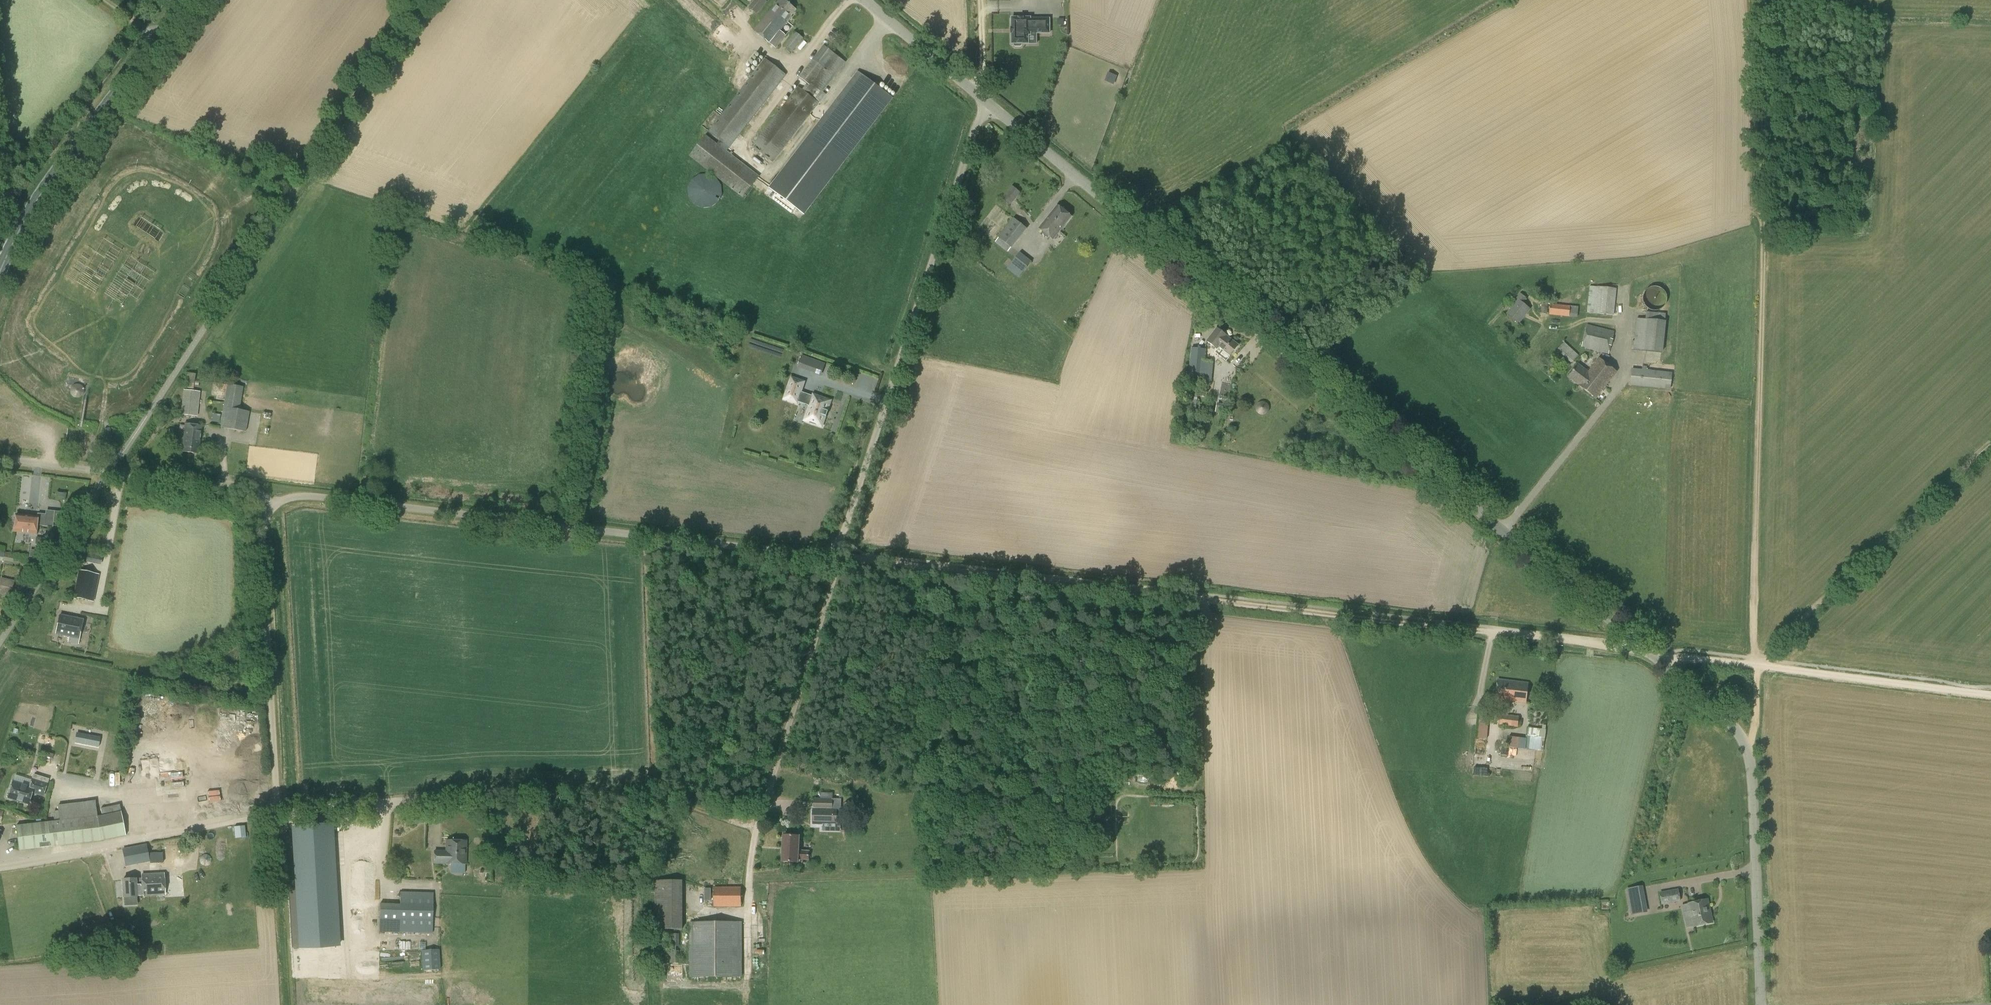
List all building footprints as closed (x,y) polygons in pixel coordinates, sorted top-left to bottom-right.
[(751,8),(758,14),(767,2),(765,0),(758,0),(751,8)] [(784,0),(782,0),(777,5),(756,31),(776,48),(786,36),(780,31),(791,17),(790,16),(796,10),(784,0)] [(1028,36),(1030,36),(1030,32),(1036,32),(1036,33),(1036,34),(1037,34),(1049,34),(1050,34),(1050,33),(1049,33),(1049,20),(1050,20),(1050,19),(1049,19),(1049,20),(1030,20),(1030,19),(1031,19),(1031,18),(1030,18),(1030,19),(1012,19),(1012,18),(1012,19),(1012,29),(1011,29),(1011,34),(1012,34),(1012,44),(1014,44),(1014,46),(1015,47),(1021,47),(1022,46),(1022,44),(1028,44),(1029,44),(1028,44),(1028,36)] [(790,55),(803,38),(796,32),(784,47),(788,50),(786,52),(790,55)] [(823,92),(846,62),(824,45),(799,78),(807,84),(802,90),(798,87),(752,146),(773,163),(826,95),(823,92)] [(781,86),(783,84),(781,82),(786,75),(765,58),(708,132),(720,141),(717,144),(706,135),(689,156),(743,198),(760,176),(732,155),(733,153),(731,152),(730,154),(727,151),(757,112),(759,114),(760,112),(758,111),(764,103),(767,105),(768,103),(766,101),(779,84),(781,86)] [(769,187),(804,215),(893,98),(857,72),(769,187)] [(1110,73),(1107,82),(1114,84),(1117,76),(1110,73)] [(1010,205),(1020,193),(1012,186),(1002,199),(1010,205)] [(772,199),(773,200),(791,214),(795,208),(776,194),(772,199)] [(1038,229),(1053,241),(1072,217),(1057,205),(1038,229)] [(1011,248),(1027,229),(1014,218),(998,238),(1011,248)] [(1020,253),(1007,269),(1018,278),(1031,262),(1020,253)] [(1614,315),(1616,289),(1590,286),(1587,313),(1614,315)] [(1655,311),(1657,311),(1659,310),(1661,309),(1663,308),(1665,306),(1666,304),(1666,302),(1667,300),(1667,298),(1667,296),(1666,294),(1665,292),(1663,290),(1662,289),(1660,288),(1658,287),(1655,287),(1653,287),(1651,287),(1649,288),(1647,289),(1646,291),(1644,293),(1643,295),(1643,297),(1643,299),(1643,301),(1643,303),(1644,305),(1646,307),(1647,308),(1649,310),(1651,310),(1653,311),(1655,311)] [(1519,324),(1531,309),(1523,303),(1527,298),(1520,293),(1516,299),(1517,300),(1506,314),(1519,324)] [(1542,300),(1540,313),(1549,314),(1549,315),(1577,317),(1578,307),(1553,305),(1554,301),(1542,300)] [(1665,321),(1665,314),(1646,312),(1646,319),(1637,318),(1634,341),(1632,341),(1631,350),(1662,353),(1666,321),(1665,321)] [(1609,354),(1614,331),(1587,325),(1581,348),(1609,354)] [(1214,352),(1226,362),(1239,345),(1217,328),(1205,342),(1216,349),(1214,352)] [(1572,364),(1579,356),(1564,342),(1557,350),(1572,364)] [(1211,381),(1213,362),(1205,361),(1206,349),(1191,348),(1188,379),(1211,381)] [(821,376),(825,364),(802,355),(797,367),(821,376)] [(1596,398),(1616,372),(1599,359),(1589,372),(1580,365),(1569,378),(1596,398)] [(1642,366),(1642,370),(1630,369),(1629,386),(1669,390),(1671,373),(1646,370),(1646,367),(1642,366)] [(198,387),(199,381),(195,381),(196,374),(186,373),(184,387),(193,389),(194,387),(198,387)] [(813,396),(801,392),(804,382),(792,378),(784,399),(796,403),(797,401),(810,406),(805,421),(822,427),(831,401),(814,395),(813,396)] [(75,398),(77,398),(78,398),(80,398),(81,397),(82,396),(83,395),(84,394),(84,392),(84,391),(84,390),(84,389),(84,388),(83,387),(82,386),(81,385),(80,384),(79,384),(78,384),(77,384),(76,384),(75,384),(74,384),(73,385),(72,386),(71,387),(70,388),(70,389),(70,390),(70,391),(70,393),(70,394),(71,395),(72,396),(73,397),(74,398),(75,398)] [(245,432),(249,412),(239,410),(243,387),(227,384),(219,428),(245,432)] [(196,416),(199,392),(184,391),(181,414),(196,416)] [(212,413),(211,421),(219,422),(220,414),(212,413)] [(185,437),(200,439),(201,427),(186,425),(185,437)] [(198,454),(200,439),(185,437),(183,452),(198,454)] [(44,525),(45,515),(38,514),(37,516),(15,514),(13,532),(35,534),(36,525),(44,525)] [(18,563),(19,557),(3,554),(2,560),(18,563)] [(93,602),(99,575),(79,570),(73,598),(93,602)] [(0,579),(0,595),(10,597),(14,581),(0,578),(0,579)] [(78,644),(83,620),(60,615),(56,634),(70,637),(69,642),(78,644)] [(1527,703),(1529,684),(1499,680),(1496,699),(1527,703)] [(1487,739),(1489,712),(1479,711),(1477,738),(1487,739)] [(1518,727),(1519,717),(1500,714),(1499,725),(1518,727)] [(1543,751),(1546,730),(1528,728),(1526,739),(1519,738),(1518,748),(1543,751)] [(70,751),(65,771),(73,773),(78,753),(70,751)] [(44,797),(47,786),(32,781),(30,788),(14,782),(10,793),(9,792),(8,793),(6,797),(7,798),(9,798),(29,805),(33,793),(44,797)] [(832,808),(832,799),(814,798),(814,808),(813,808),(813,824),(837,824),(837,808),(832,808)] [(97,816),(95,801),(57,805),(58,811),(53,811),(55,821),(16,826),(19,851),(100,841),(126,836),(121,812),(97,816)] [(809,860),(809,852),(799,851),(799,837),(784,836),(783,862),(799,863),(799,860),(809,860)] [(466,864),(466,842),(447,841),(447,852),(435,852),(435,864),(466,864)] [(129,868),(150,866),(150,864),(149,853),(149,851),(128,853),(129,868)] [(334,896),(333,891),(332,888),(330,883),(327,880),(324,878),(320,875),(317,874),(312,873),(307,873),(303,874),(299,876),(295,879),(292,882),(290,887),(288,891),(288,896),(288,900),(289,904),(291,908),(294,912),(298,915),(301,917),(306,918),(310,919),(315,918),(319,917),(323,915),(327,912),(329,909),(332,905),(333,901),(334,896)] [(166,895),(164,875),(141,876),(141,883),(138,884),(138,879),(124,880),(125,897),(143,896),(166,895)] [(682,929),(682,880),(656,880),(656,929),(682,929)] [(714,907),(742,907),(741,887),(714,887),(714,907)] [(1662,905),(1680,902),(1678,889),(1659,892),(1662,905)] [(432,933),(433,893),(400,892),(400,904),(380,903),(379,932),(432,933)] [(1693,927),(1712,923),(1707,900),(1688,904),(1693,927)] [(1646,903),(1629,906),(1631,915),(1647,912),(1646,903)] [(689,977),(742,977),(742,922),(689,922),(689,977)] [(680,946),(679,929),(664,929),(664,957),(675,956),(675,946),(680,946)] [(422,970),(440,971),(439,950),(422,950),(422,970)]
